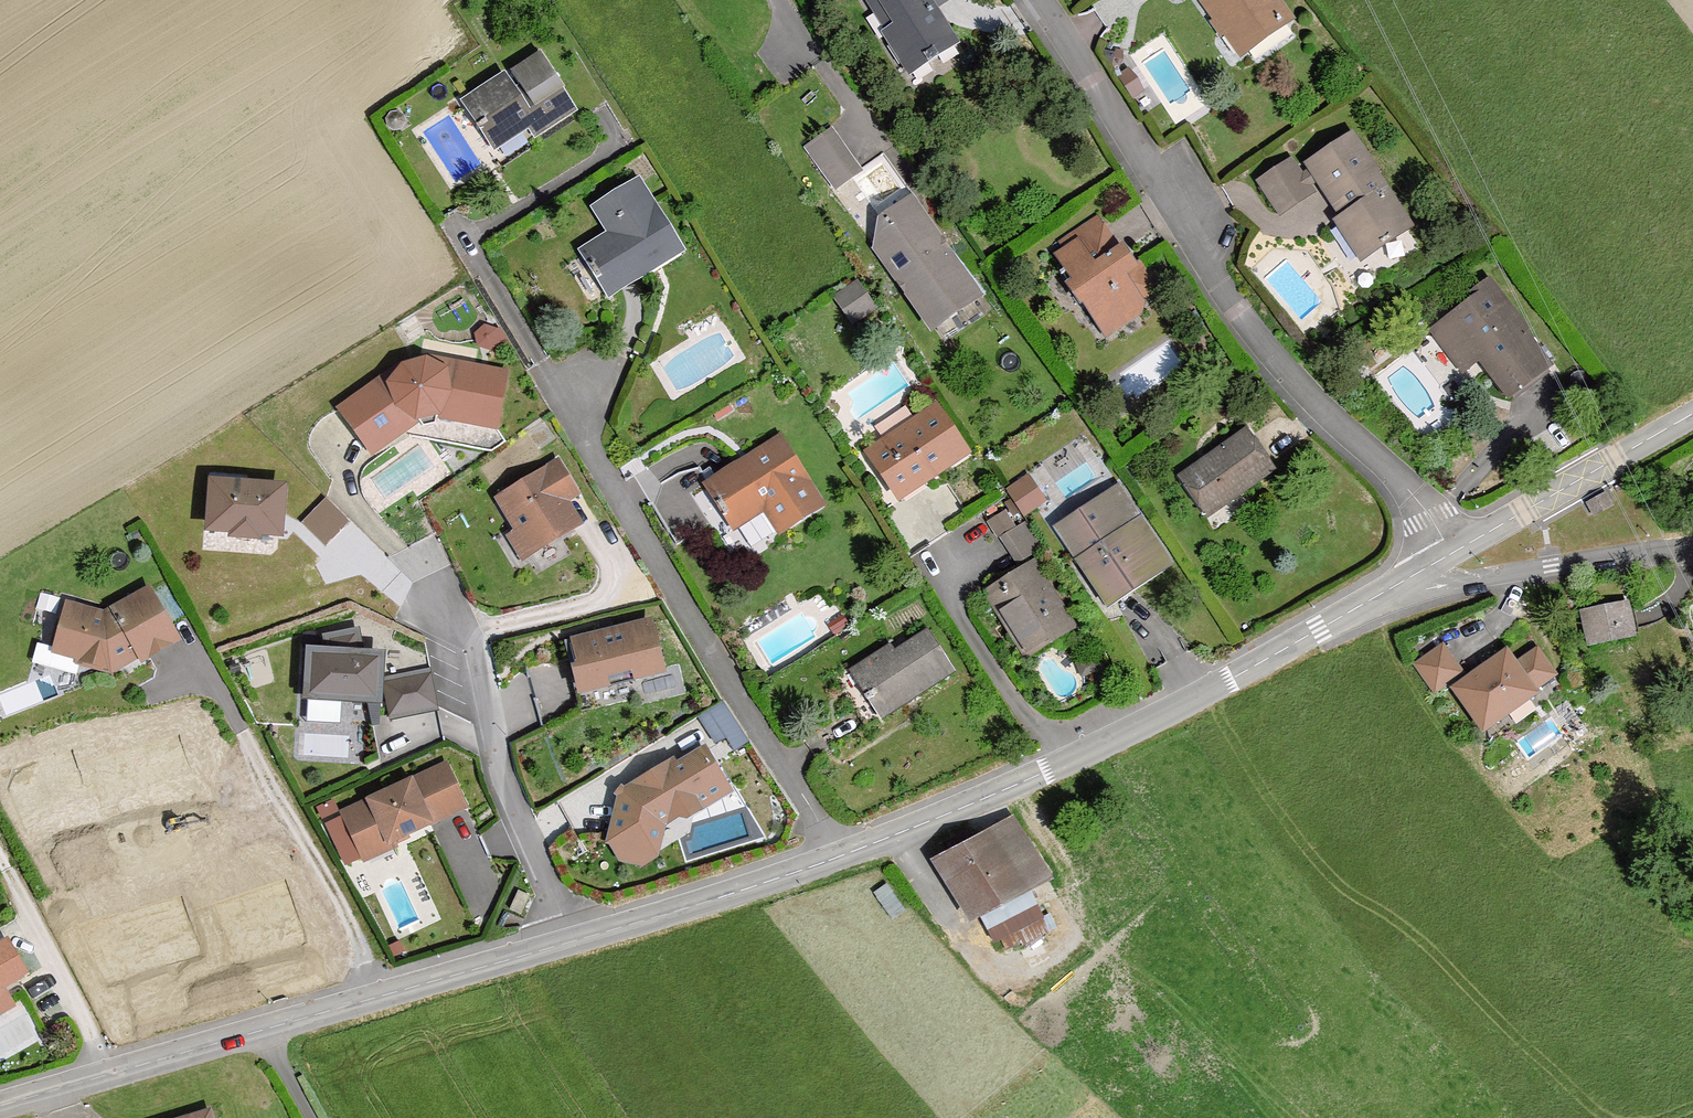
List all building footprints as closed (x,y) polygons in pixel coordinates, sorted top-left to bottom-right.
[(894,29),(889,32),(911,66),(925,57),(928,62),(940,55),(937,50),(955,39),(930,0),(875,0),(894,29)] [(1244,49),(1285,18),(1273,0),(1210,0),(1244,49)] [(1129,70),(1119,76),(1132,95),(1142,89),(1129,70)] [(569,111),(549,75),(514,94),(506,80),(468,102),(480,122),(477,125),(480,130),(483,128),(492,143),(529,122),(534,131),(569,111)] [(846,149),(832,129),(804,148),(834,189),(861,170),(846,149)] [(1352,136),(1311,162),(1335,200),(1342,195),(1353,212),(1340,220),(1363,254),(1381,243),(1382,245),(1392,239),(1390,235),(1404,224),(1373,175),(1376,173),(1352,136)] [(1293,161),(1261,181),(1279,209),(1310,189),(1293,161)] [(598,274),(607,290),(644,268),(646,272),(679,252),(637,183),(598,206),(612,230),(583,248),(591,261),(587,263),(595,276),(598,274)] [(980,293),(911,196),(879,216),(875,248),(930,326),(980,293)] [(1069,251),(1064,255),(1072,266),(1063,273),(1085,303),(1091,299),(1110,326),(1141,304),(1137,299),(1157,285),(1137,257),(1127,264),(1119,253),(1124,250),(1099,215),(1063,241),(1069,251)] [(853,319),(877,304),(859,276),(835,292),(853,319)] [(1524,329),(1490,284),(1473,296),(1477,301),(1436,331),(1463,368),(1483,354),(1509,388),(1548,360),(1525,328),(1524,329)] [(402,365),(344,406),(373,447),(417,417),(439,412),(494,423),(502,372),(428,359),(402,365)] [(898,495),(965,451),(935,405),(868,450),(898,495)] [(1268,469),(1244,434),(1182,476),(1206,511),(1268,469)] [(821,503),(779,438),(707,483),(734,524),(763,506),(778,530),(821,503)] [(576,493),(558,464),(503,497),(524,532),(515,537),(526,554),(575,525),(561,502),(576,493)] [(1042,498),(1027,476),(1009,489),(1024,510),(1042,498)] [(281,487),(215,482),(211,524),(235,526),(235,530),(256,532),(256,528),(278,529),(281,487)] [(1166,561),(1118,488),(1059,527),(1107,600),(1166,561)] [(1606,490),(1584,502),(1591,514),(1613,502),(1606,490)] [(326,498),(302,522),(325,545),(338,532),(349,521),(326,498)] [(1039,546),(1024,523),(1003,537),(1018,560),(1039,546)] [(988,592),(1025,652),(1070,624),(1033,564),(988,592)] [(103,615),(67,606),(56,648),(82,655),(83,651),(98,655),(96,663),(110,666),(138,650),(141,655),(174,636),(148,590),(103,615)] [(1626,606),(1584,613),(1589,642),(1631,636),(1626,606)] [(650,623),(570,642),(578,674),(581,688),(607,682),(608,686),(637,679),(636,674),(661,668),(650,623)] [(330,651),(310,650),(307,694),(377,698),(380,654),(360,653),(355,632),(328,637),(330,651)] [(890,646),(853,669),(881,713),(952,669),(928,632),(894,653),(890,646)] [(1441,647),(1416,665),(1433,689),(1458,672),(1441,647)] [(1506,655),(1454,690),(1481,729),(1534,694),(1530,688),(1551,674),(1536,651),(1513,666),(1506,655)] [(429,671),(385,680),(392,716),(437,707),(429,671)] [(723,700),(697,716),(715,743),(726,737),(734,750),(749,741),(723,700)] [(621,798),(611,838),(644,847),(656,840),(661,821),(677,811),(685,813),(725,789),(703,751),(674,768),(671,763),(627,790),(621,798)] [(461,803),(444,765),(346,810),(347,813),(329,822),(346,859),(364,851),(366,854),(391,842),(388,837),(461,803)] [(324,818),(343,809),(336,795),(317,804),(324,818)] [(1043,876),(1010,819),(935,859),(945,878),(954,873),(977,912),(1026,885),(1043,876)] [(1026,885),(977,912),(991,938),(999,933),(1008,948),(1024,940),(1026,943),(1051,930),(1026,885)] [(528,894),(517,889),(509,906),(520,911),(528,894)] [(24,973),(10,945),(0,950),(0,986),(24,973)] [(9,1005),(0,987),(0,1010),(9,1005)]
